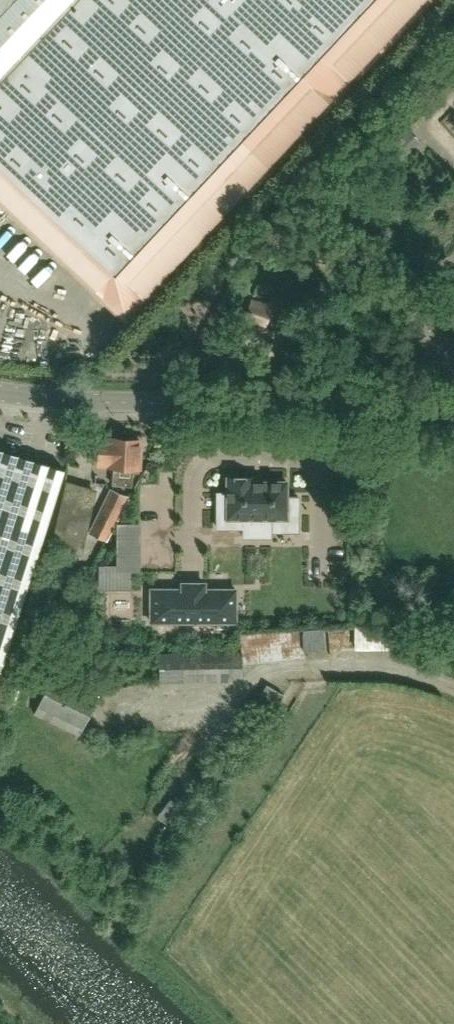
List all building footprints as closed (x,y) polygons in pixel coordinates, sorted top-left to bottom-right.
[(127,320),(427,0),(0,0),(0,201),(127,320)] [(244,320),(264,326),(271,304),(251,298),(244,320)] [(113,464),(111,484),(132,486),(133,472),(139,472),(142,441),(100,437),(98,463),(113,464)] [(64,469),(62,469),(0,450),(0,671),(64,469)] [(229,478),(227,478),(227,480),(227,493),(217,493),(217,528),(243,528),(243,536),(270,537),(270,532),(270,518),(284,518),(286,518),(286,517),(298,517),(298,497),(286,497),(286,484),(287,484),(287,482),(284,482),(263,482),(254,482),(252,482),(252,480),(252,478),(250,478),(229,478)] [(50,548),(81,556),(96,489),(65,481),(50,548)] [(87,533),(107,542),(130,497),(109,488),(87,533)] [(233,590),(204,590),(204,584),(182,584),(182,590),(153,590),(151,590),(151,592),(151,620),(151,622),(153,622),(233,622),(235,622),(235,620),(235,592),(236,592),(236,590),(233,590)] [(357,627),(357,648),(402,648),(402,627),(357,627)] [(303,629),(303,628),(239,634),(240,646),(241,651),(158,653),(159,683),(229,682),(229,677),(242,677),(242,663),(304,658),(304,650),(324,650),(323,629),(303,629)] [(55,670),(33,714),(79,735),(100,692),(55,670)] [(276,707),(281,690),(266,686),(261,702),(276,707)] [(172,825),(184,808),(172,799),(160,816),(172,825)]
